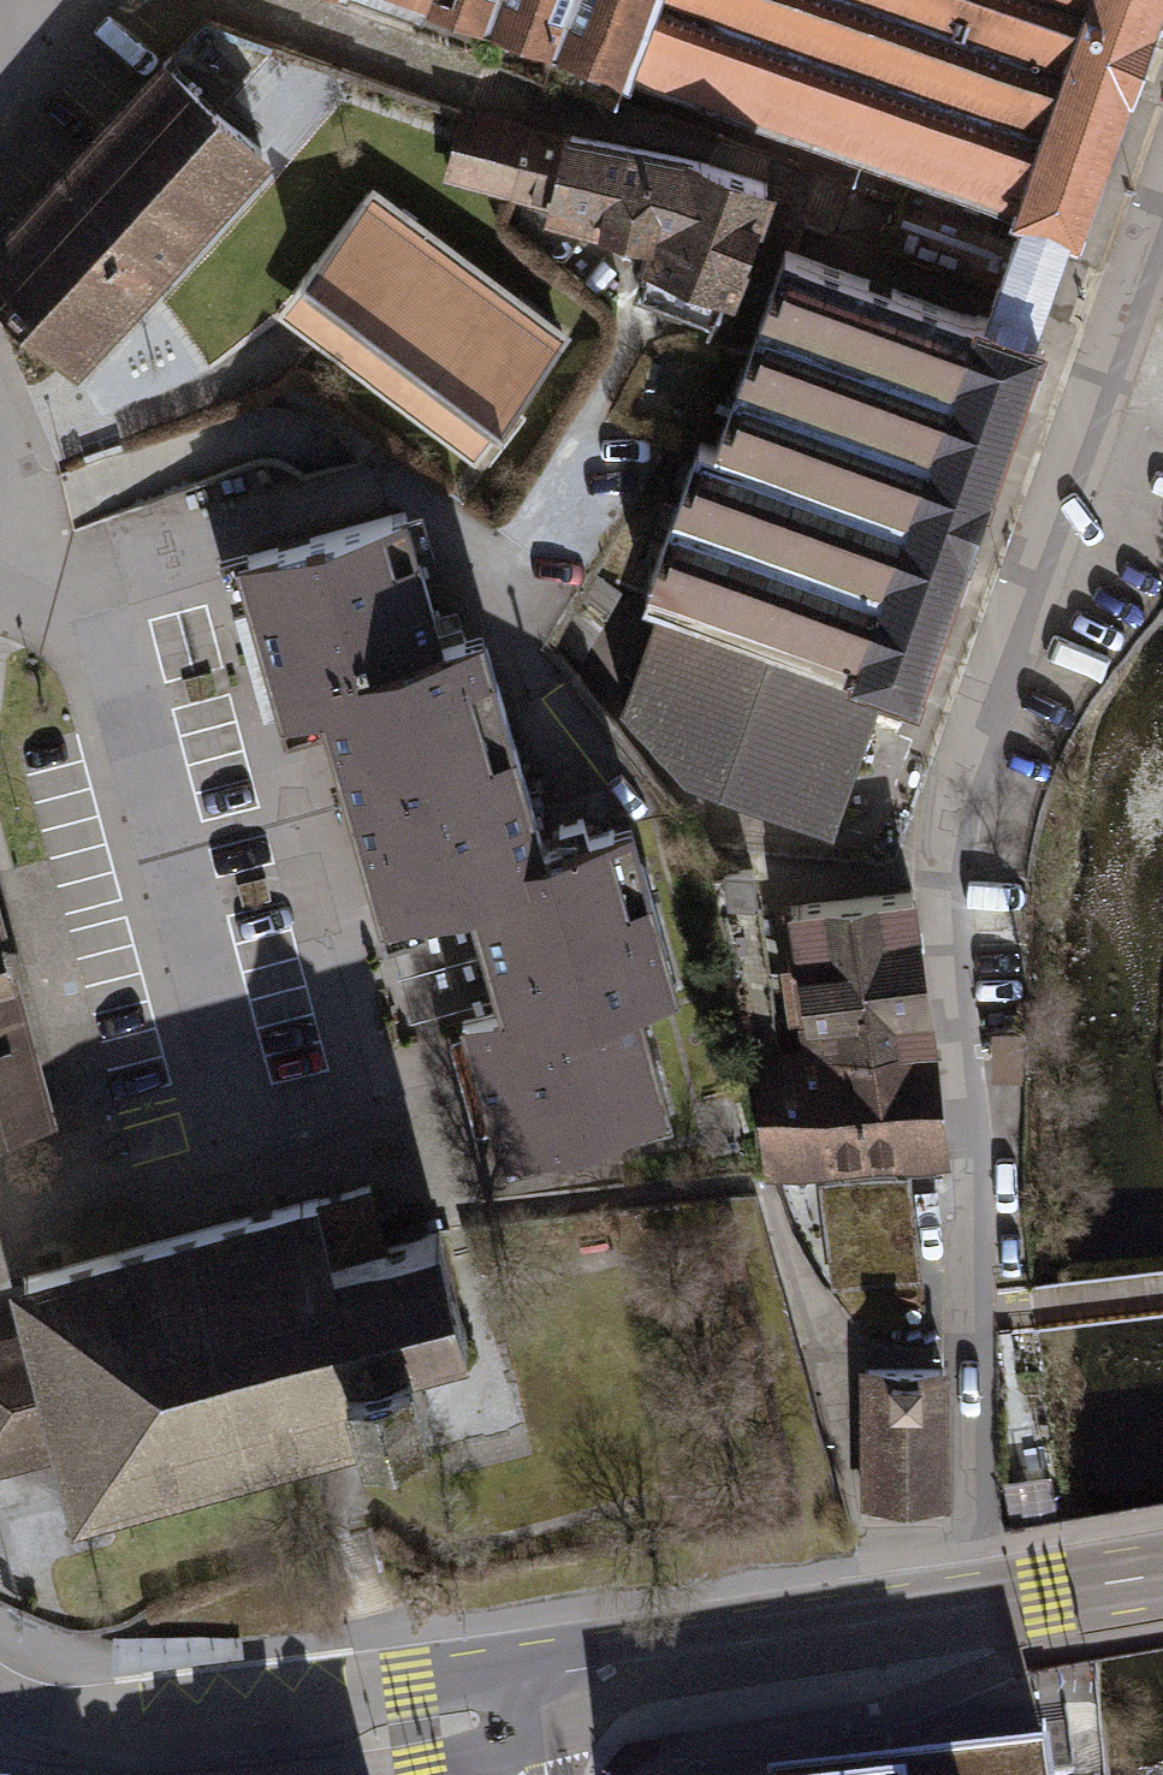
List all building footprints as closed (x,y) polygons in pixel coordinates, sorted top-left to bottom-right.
[(627,73),(653,0),(417,0),(416,3),(625,78),(627,73)] [(627,73),(1012,210),(1011,214),(1079,238),(1083,225),(1080,224),(1127,90),(1131,91),(1153,27),(1151,27),(1160,0),(653,0),(627,73)] [(0,248),(0,294),(75,366),(262,155),(165,66),(25,221),(0,248)] [(570,138),(468,110),(449,182),(531,203),(553,209),(550,221),(634,241),(655,246),(651,259),(640,288),(719,319),(767,187),(697,162),(570,138)] [(575,338),(374,190),(306,281),(279,317),(298,331),(414,416),(480,465),(504,432),(575,338)] [(1047,344),(787,251),(717,448),(699,442),(645,596),(669,604),(885,683),(921,695),(1047,344)] [(282,708),(311,700),(447,657),(401,512),(334,533),(236,564),(282,708)] [(885,683),(669,604),(628,716),(694,779),(834,829),(885,683)] [(380,918),(466,891),(549,865),(480,646),(447,657),(311,700),(380,918)] [(632,838),(549,865),(466,891),(505,1014),(464,1027),(507,1164),(674,1111),(642,1010),(682,997),(632,838)] [(913,891),(790,906),(806,1035),(757,1041),(772,1156),(944,1135),(913,891)] [(43,1105),(0,938),(0,1116),(43,1105)] [(902,1266),(897,1177),(825,1182),(831,1270),(902,1266)] [(63,1447),(76,1495),(424,1404),(409,1350),(466,1335),(439,1235),(387,1249),(371,1185),(19,1277),(33,1331),(0,1339),(0,1464),(63,1447)] [(939,1370),(866,1369),(865,1505),(938,1505),(939,1370)] [(1049,1761),(926,1774),(1051,1774),(1049,1761)]
